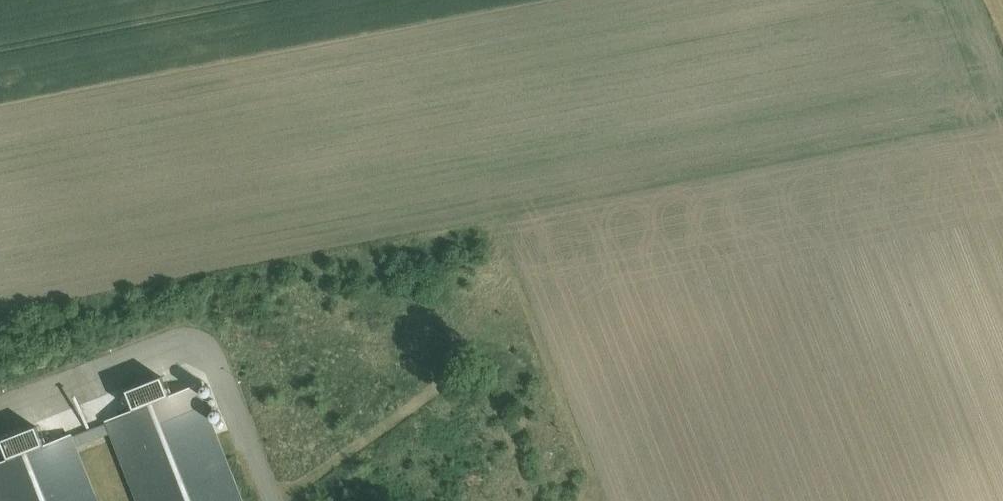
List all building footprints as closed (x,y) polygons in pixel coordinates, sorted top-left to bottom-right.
[(205,389),(172,402),(164,380),(127,394),(136,416),(112,426),(73,440),(73,439),(71,440),(67,442),(43,451),(35,430),(0,444),(0,445),(8,465),(0,468),(0,500),(97,500),(78,452),(116,438),(141,500),(249,500),(205,389)]
